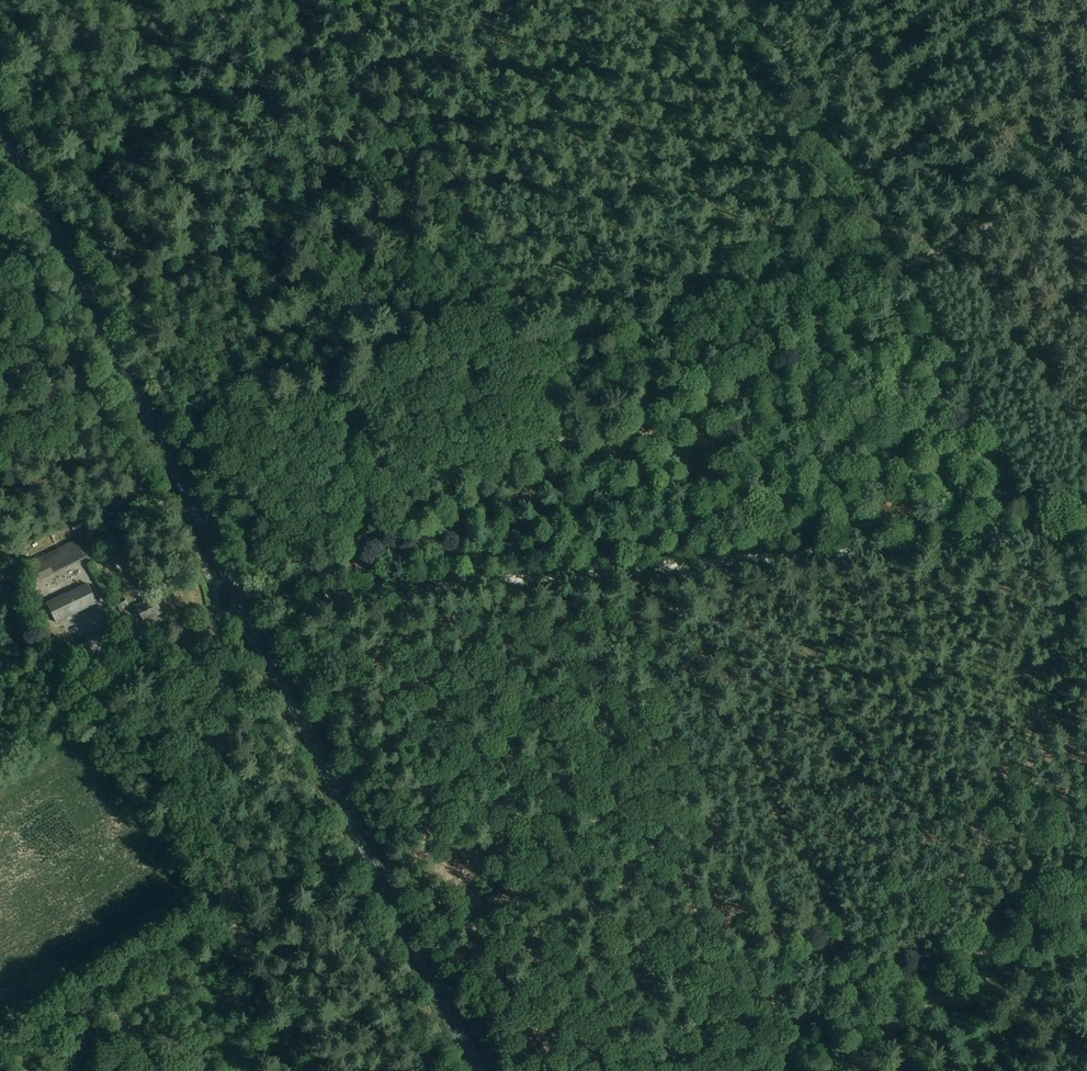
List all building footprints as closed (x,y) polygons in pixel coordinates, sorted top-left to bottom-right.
[(76,538),(31,562),(41,581),(86,558),(76,538)] [(47,602),(52,611),(57,623),(98,603),(88,582),(47,602)] [(124,607),(129,605),(125,596),(111,603),(120,622),(129,618),(124,607)] [(164,613),(154,596),(135,606),(144,623),(164,613)]
